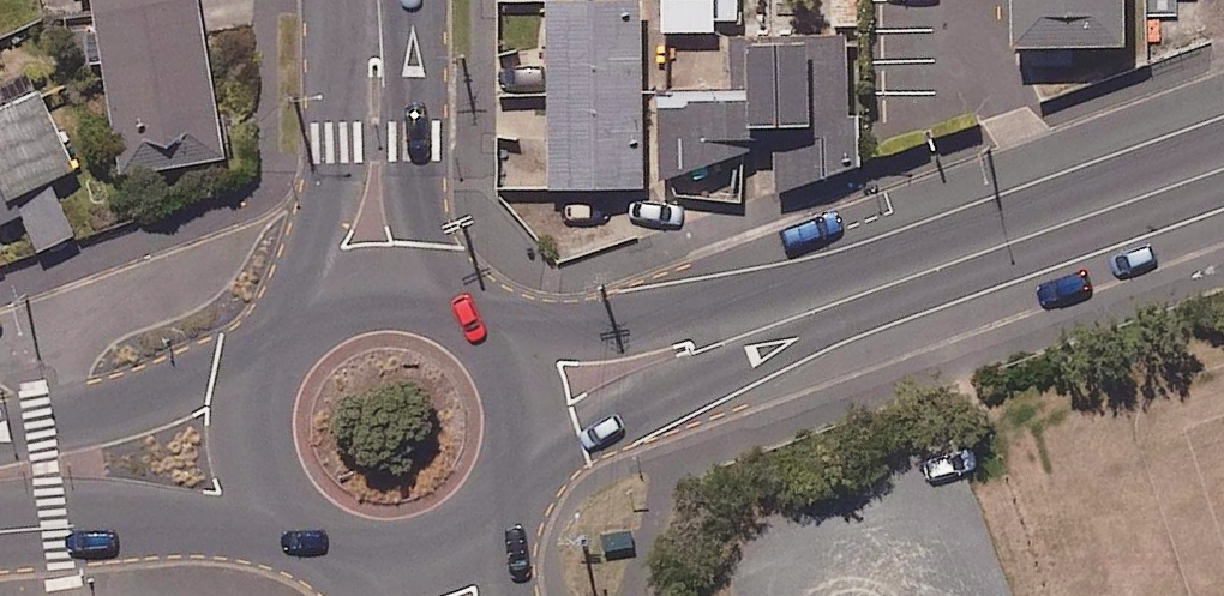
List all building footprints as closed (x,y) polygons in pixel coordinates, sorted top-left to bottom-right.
[(85,60),(105,56),(122,168),(223,153),(200,0),(76,0),(85,60)] [(552,182),(646,180),(642,0),(548,0),(552,182)] [(849,26),(787,28),(786,0),(750,0),(751,30),(726,31),(728,81),(657,83),(660,174),(775,136),(778,189),(854,160),(849,26)] [(661,29),(716,28),(716,16),(741,15),(741,0),(661,0),(661,29)] [(828,22),(863,22),(863,0),(828,0),(828,22)] [(1019,35),(1032,35),(1033,63),(1079,62),(1078,34),(1130,33),(1129,0),(1018,0),(1019,35)] [(25,212),(40,245),(74,230),(49,174),(73,164),(31,69),(0,83),(0,223),(25,212)]
